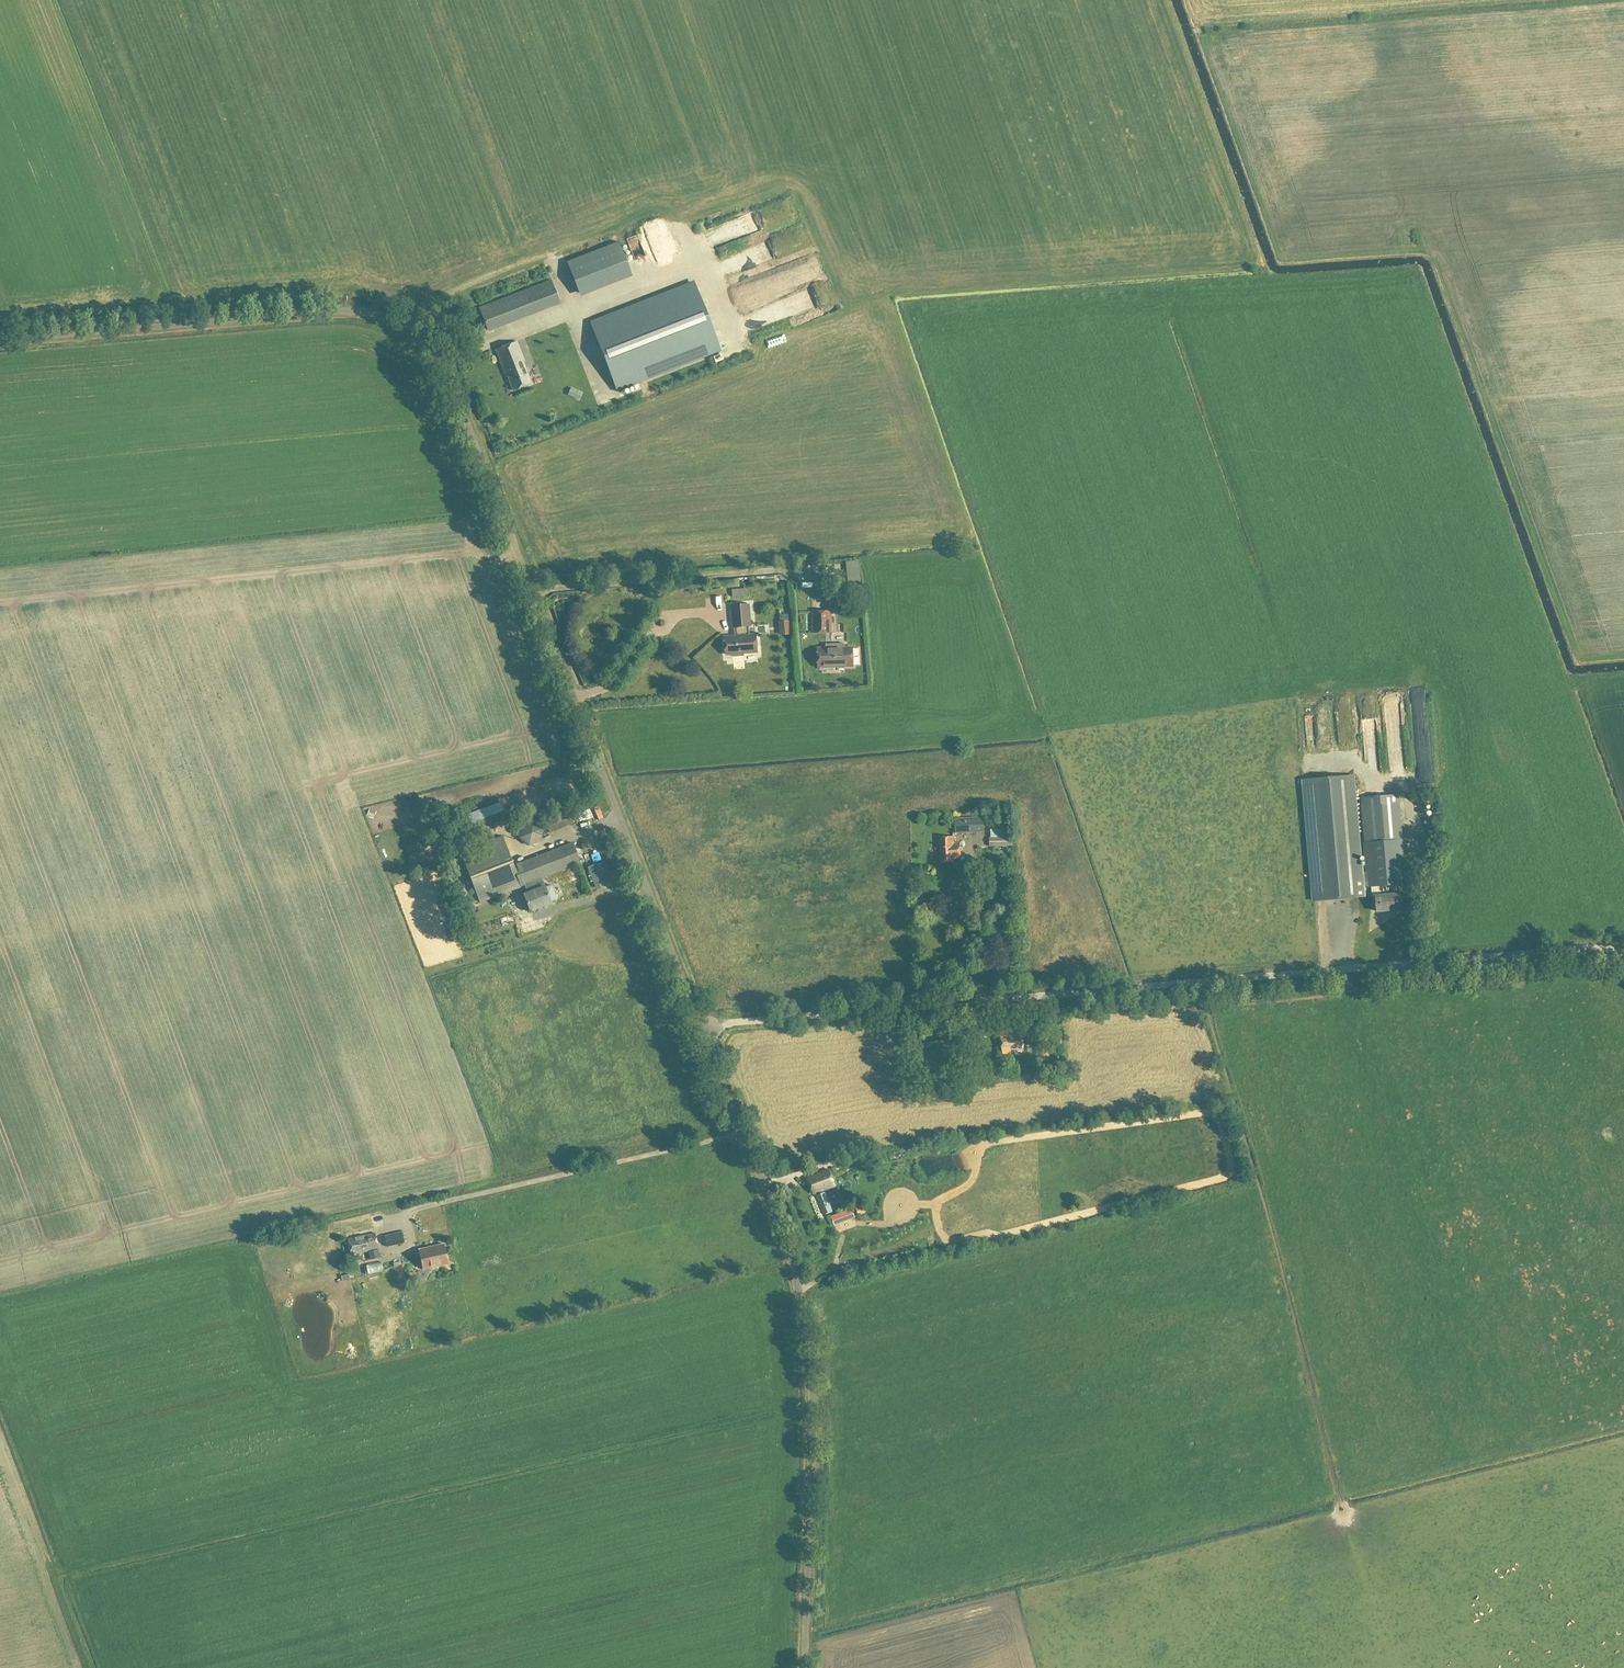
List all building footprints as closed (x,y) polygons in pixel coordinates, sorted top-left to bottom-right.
[(579,293),(610,281),(598,250),(567,262),(579,293)] [(549,261),(542,262),(545,279),(552,277),(549,261)] [(560,304),(550,280),(479,308),(489,332),(560,304)] [(694,283),(591,323),(617,389),(720,349),(694,283)] [(525,368),(527,368),(517,342),(495,350),(505,376),(507,376),(513,391),(531,384),(525,368)] [(571,388),(568,395),(579,400),(582,393),(571,388)] [(698,403),(702,400),(696,391),(692,394),(698,403)] [(737,636),(724,637),(725,655),(732,654),(732,657),(743,656),(743,654),(757,653),(756,635),(749,636),(749,627),(750,627),(749,605),(732,606),(734,628),(736,628),(737,636)] [(812,611),(812,633),(831,633),(830,610),(812,611)] [(836,667),(835,644),(826,644),(826,648),(818,648),(818,667),(836,667)] [(845,644),(835,644),(836,667),(853,666),(853,647),(845,648),(845,644)] [(1343,709),(1344,740),(1356,740),(1354,709),(1343,709)] [(1389,733),(1391,739),(1407,733),(1402,718),(1393,722),(1396,730),(1389,733)] [(1381,770),(1382,742),(1370,742),(1369,770),(1381,770)] [(1361,873),(1358,834),(1352,777),(1303,781),(1315,902),(1364,898),(1363,887),(1361,873)] [(478,828),(477,825),(506,815),(504,810),(503,810),(500,802),(460,816),(466,831),(478,828)] [(567,811),(543,820),(549,833),(566,826),(572,824),(567,811)] [(955,834),(984,832),(983,817),(954,818),(955,834)] [(529,846),(541,841),(543,829),(534,822),(520,825),(519,837),(529,846)] [(990,830),(990,837),(989,847),(1013,846),(1012,837),(1008,837),(1007,829),(1006,829),(1006,824),(991,824),(991,830),(990,830)] [(513,865),(502,836),(459,852),(478,902),(523,885),(526,893),(523,894),(530,911),(551,903),(550,901),(556,899),(551,887),(545,889),(541,878),(579,863),(571,842),(513,865)] [(940,863),(953,862),(952,859),(961,859),(960,845),(954,846),(953,837),(939,837),(940,863)] [(1361,873),(1363,887),(1380,886),(1393,884),(1408,883),(1404,840),(1403,840),(1365,844),(1363,844),(1366,872),(1361,873)] [(1374,897),(1376,912),(1403,910),(1402,894),(1394,895),(1393,884),(1380,886),(1381,896),(1374,897)] [(1042,1026),(1041,1026),(1040,1026),(1039,1026),(1038,1027),(1037,1027),(1037,1028),(1036,1029),(1036,1030),(1036,1031),(1036,1032),(1036,1033),(1036,1034),(1037,1035),(1038,1036),(1039,1036),(1040,1037),(1041,1037),(1042,1037),(1043,1036),(1044,1036),(1044,1035),(1045,1035),(1046,1034),(1046,1033),(1046,1032),(1046,1031),(1046,1030),(1046,1029),(1045,1028),(1044,1027),(1043,1026),(1042,1026)] [(1052,1029),(1054,1044),(1062,1043),(1060,1028),(1052,1029)] [(1010,1030),(1000,1031),(1002,1055),(1011,1055),(1011,1049),(1017,1049),(1017,1051),(1023,1050),(1022,1033),(1010,1034),(1010,1030)] [(806,1178),(812,1194),(835,1185),(828,1169),(806,1178)] [(832,1211),(825,1192),(816,1195),(823,1214),(832,1211)] [(856,1209),(858,1215),(864,1213),(862,1206),(856,1209)] [(834,1225),(855,1217),(852,1208),(831,1216),(834,1225)] [(376,1223),(384,1222),(382,1211),(374,1212),(376,1223)] [(404,1243),(402,1231),(383,1235),(386,1247),(404,1243)] [(373,1250),(378,1249),(374,1233),(346,1239),(349,1254),(367,1251),(373,1250)] [(422,1270),(447,1264),(442,1244),(418,1250),(422,1270)] [(378,1249),(373,1250),(367,1251),(369,1261),(380,1259),(378,1249)]
